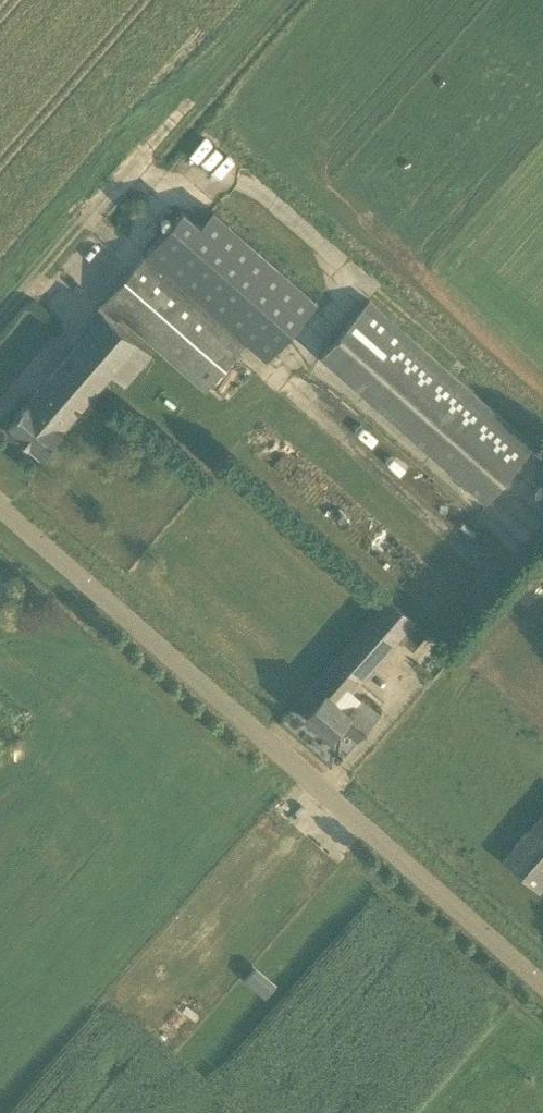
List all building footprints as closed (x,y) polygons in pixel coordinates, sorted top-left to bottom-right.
[(317,301),(213,208),(199,224),(182,210),(143,255),(245,343),(265,360),(317,301)] [(245,343),(143,255),(103,301),(122,317),(158,348),(206,389),(245,343)] [(369,299),(319,356),(484,501),(533,445),(369,299)] [(125,386),(152,354),(116,323),(122,317),(103,301),(98,308),(103,313),(6,425),(40,455),(111,374),(125,386)] [(361,681),(414,620),(389,599),(337,660),(361,681)] [(314,683),(326,693),(306,716),(330,737),(341,724),(357,738),(380,712),(360,697),(337,677),(336,678),(325,669),(314,683)] [(542,886),(542,813),(502,860),(539,891),(542,886)] [(256,963),(244,978),(267,996),(279,981),(256,963)]
